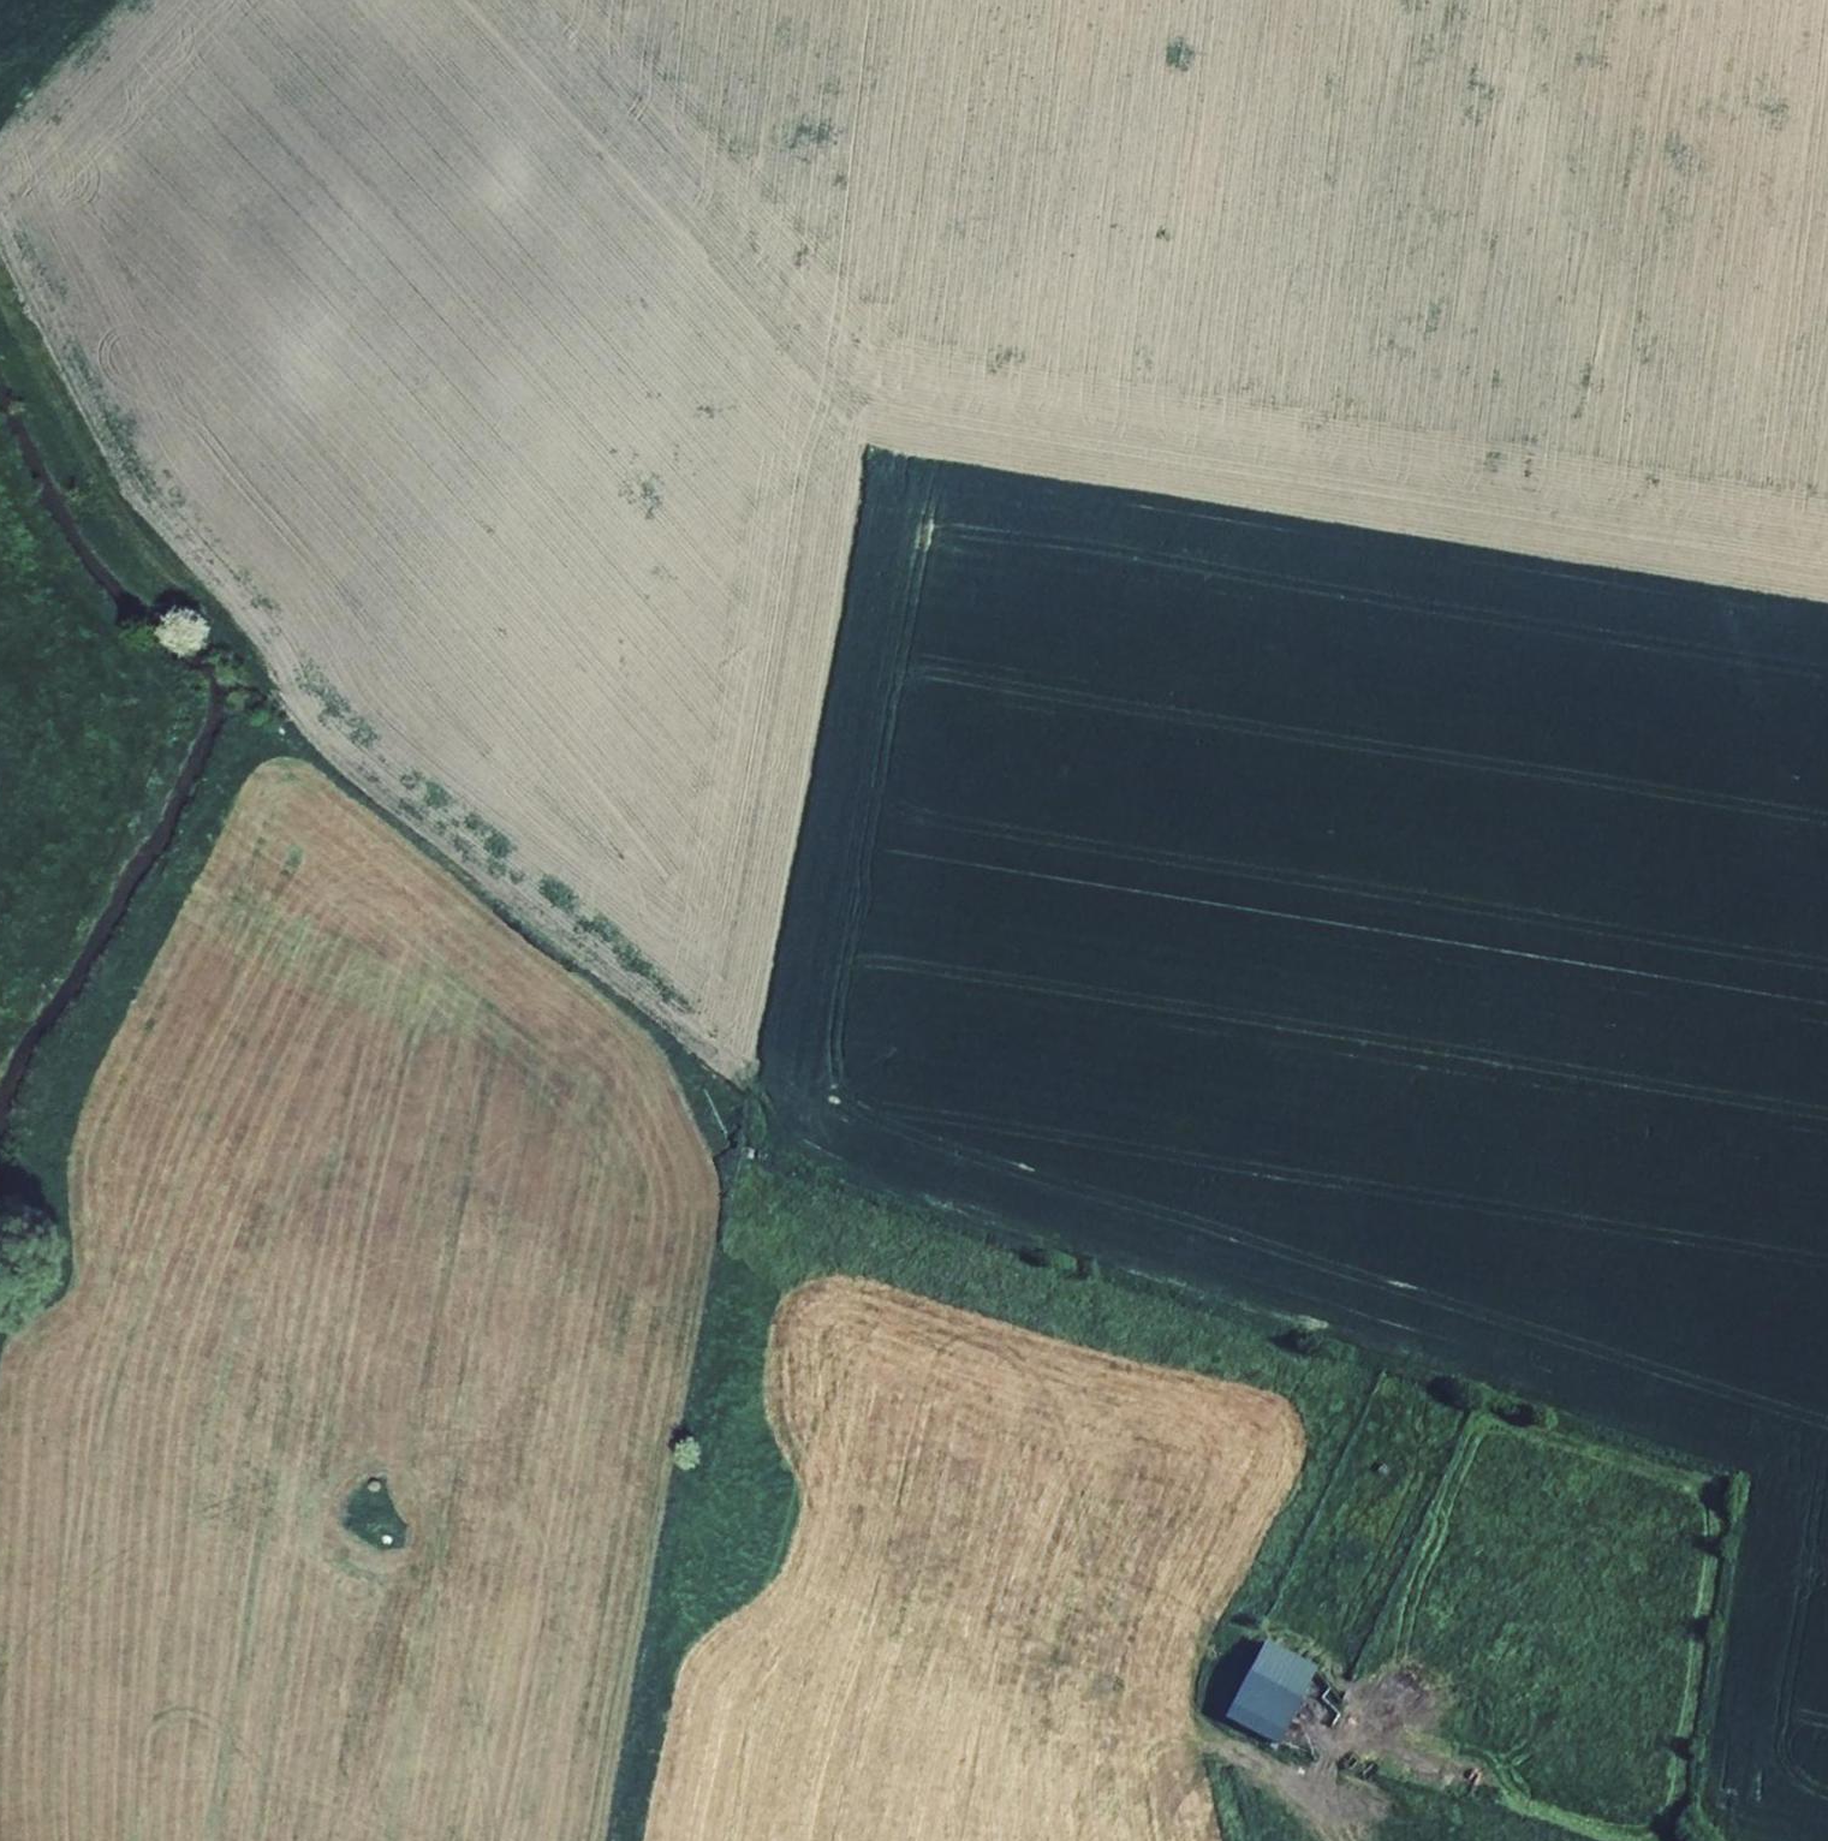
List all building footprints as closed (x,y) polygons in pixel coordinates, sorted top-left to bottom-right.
[(1271,1667),(1245,1651),(1213,1701),(1238,1718),(1271,1667)]
